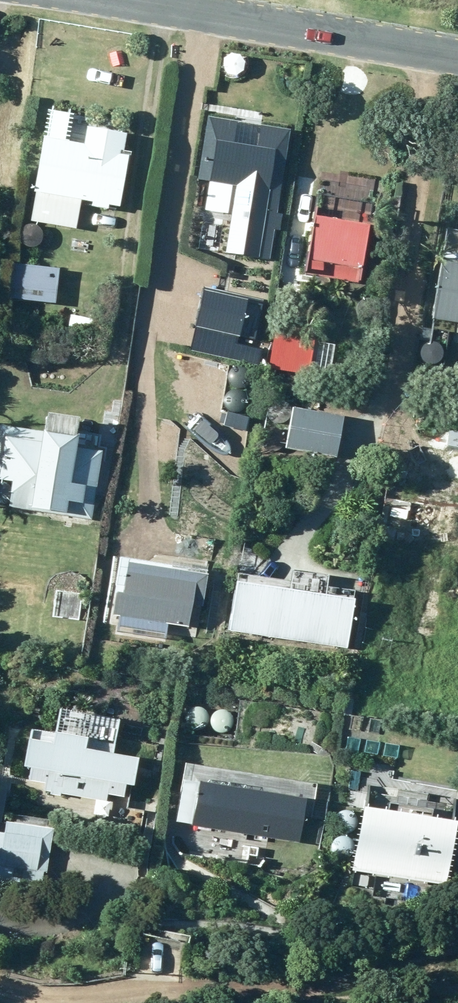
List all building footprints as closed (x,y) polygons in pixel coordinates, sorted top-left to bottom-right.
[(270,255),(291,130),(208,116),(198,173),(233,179),(221,247),(270,255)] [(29,222),(75,229),(80,200),(91,202),(91,206),(108,209),(108,205),(118,207),(127,151),(123,150),(125,133),(83,126),(80,143),(43,137),(29,222)] [(305,273),(357,282),(367,224),(327,218),(331,199),(320,197),(316,216),(314,216),(305,273)] [(429,320),(457,324),(457,250),(451,249),(450,261),(438,259),(429,320)] [(61,270),(45,269),(12,267),(10,304),(42,306),(58,307),(61,270)] [(256,335),(263,301),(203,289),(190,351),(250,364),(256,335)] [(273,328),(267,368),(307,374),(307,377),(329,380),(335,345),(312,342),(313,334),(273,328)] [(284,448),(336,458),(344,416),(292,407),(284,448)] [(99,451),(100,446),(0,431),(0,488),(11,489),(8,508),(89,520),(99,451)] [(205,575),(124,563),(121,593),(114,592),(111,615),(154,621),(153,630),(162,631),(162,622),(188,626),(191,605),(200,606),(205,575)] [(227,630),(346,648),(353,600),(234,582),(227,630)] [(112,792),(134,797),(140,769),(85,759),(88,746),(54,740),(52,752),(30,748),(24,776),(46,780),(43,796),(109,808),(112,792)] [(191,827),(299,843),(305,800),(182,781),(175,821),(191,824),(191,827)] [(361,807),(351,871),(445,885),(455,821),(361,807)] [(52,828),(4,823),(3,833),(0,833),(0,884),(40,888),(42,873),(46,874),(52,828)]
